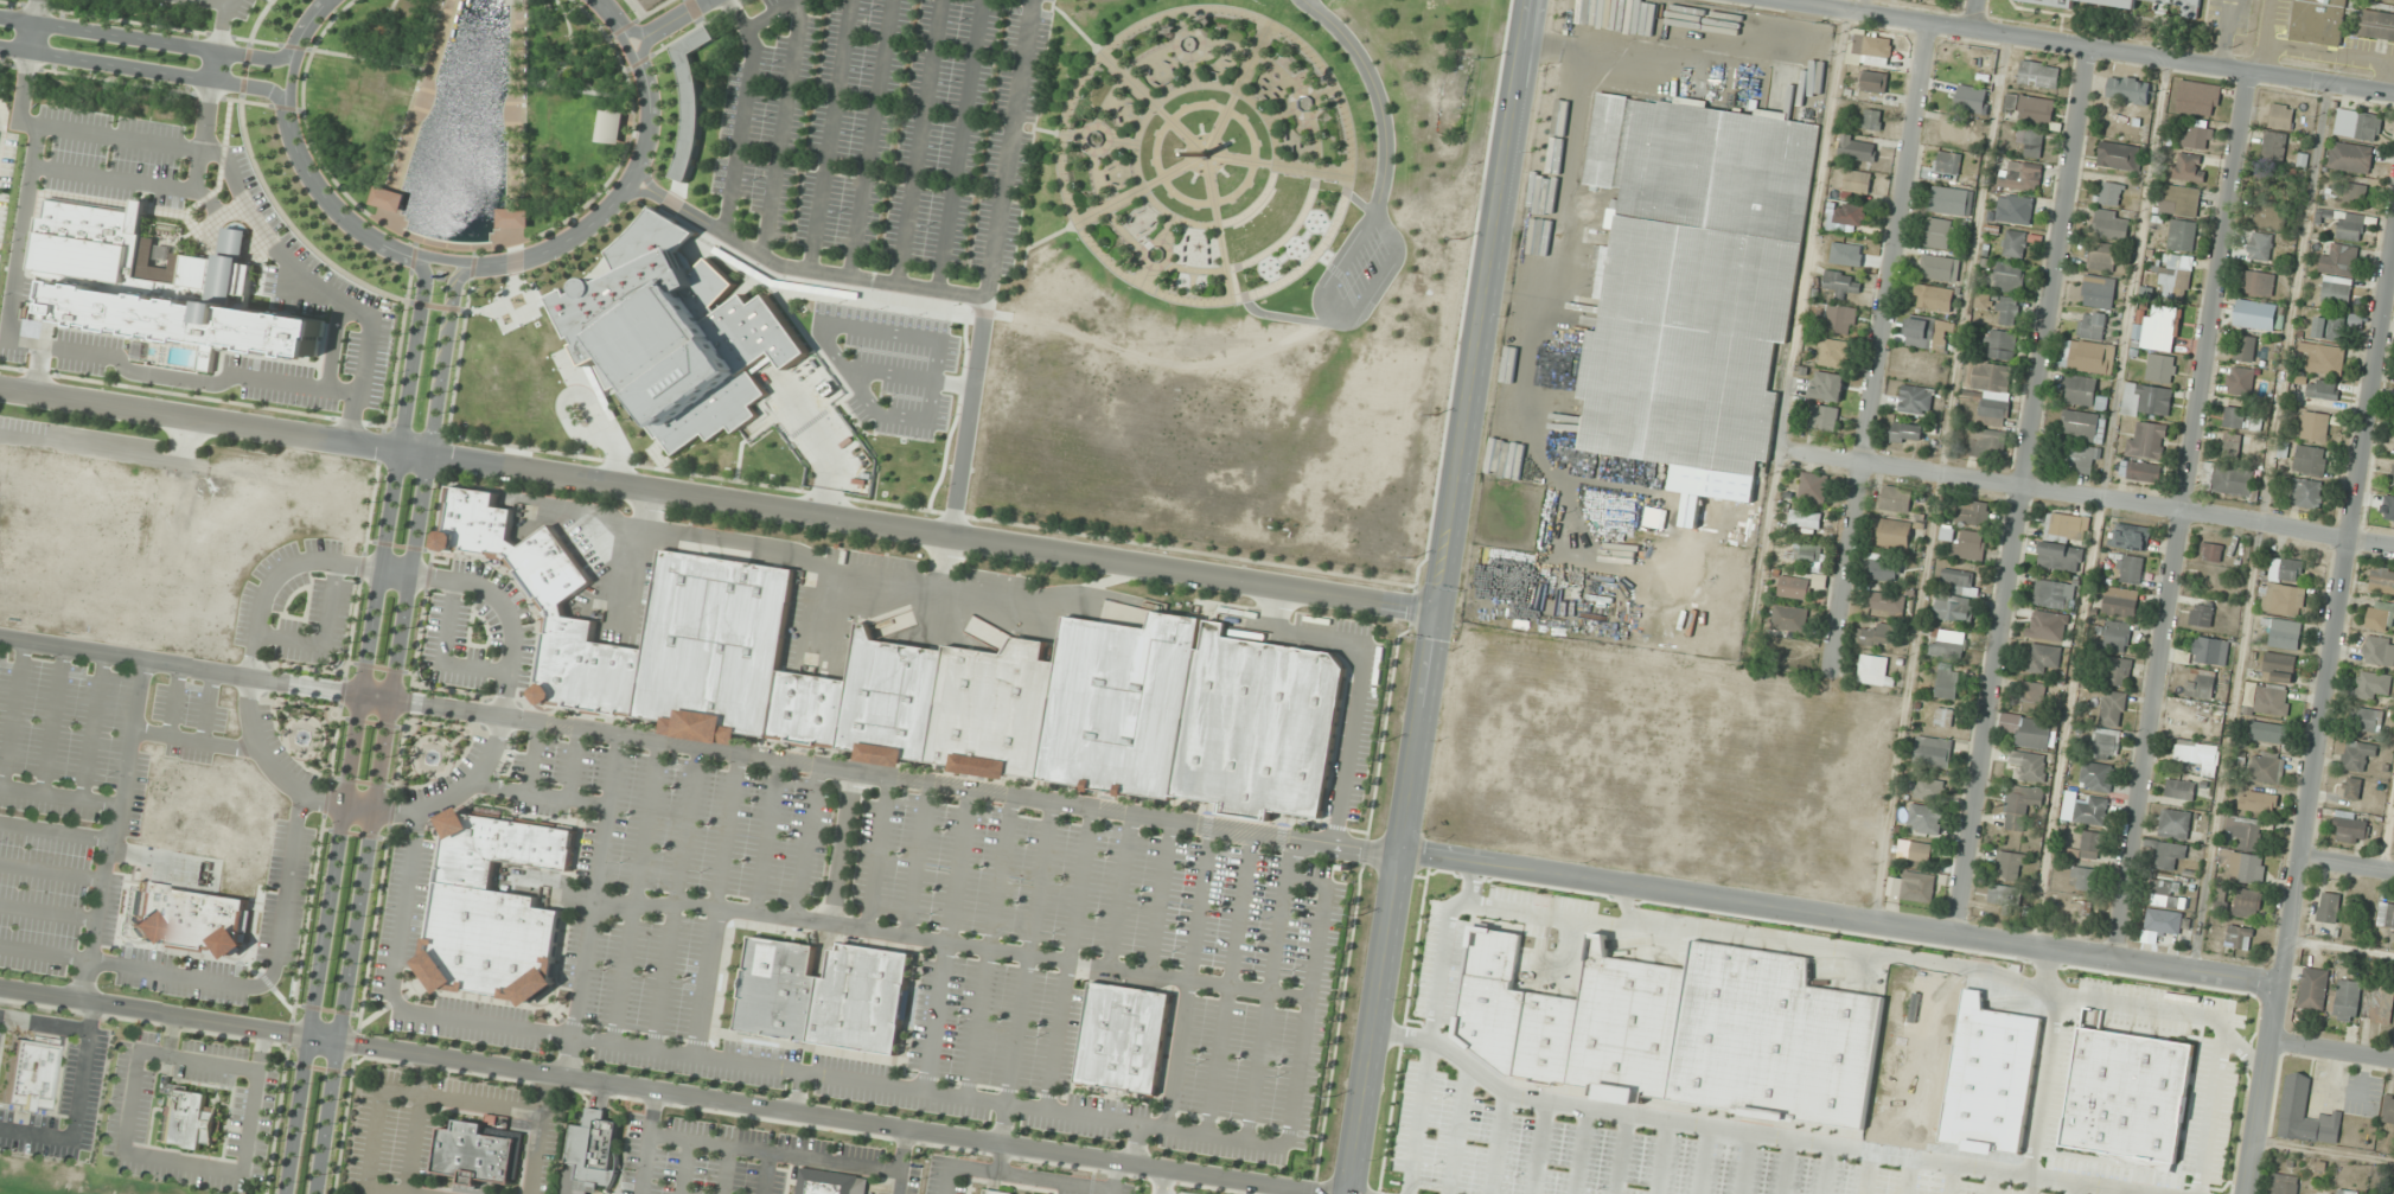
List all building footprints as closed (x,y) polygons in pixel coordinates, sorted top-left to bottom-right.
[(2134,9),(2136,2),(2179,9),(2178,18),(2198,21),(2202,0),(2074,0),(2134,9)] [(2341,46),(2347,0),(2294,0),(2288,39),(2341,46)] [(2363,10),(2359,37),(2393,41),(2393,14),(2363,10)] [(672,46),(684,72),(683,180),(700,180),(700,73),(695,62),(695,52),(718,41),(712,28),(672,46)] [(2018,83),(2056,90),(2061,67),(2022,59),(2018,83)] [(1887,93),(1889,73),(1863,70),(1861,90),(1887,93)] [(2222,86),(2181,80),(2176,112),(2217,117),(2222,86)] [(1984,114),(1989,89),(1960,84),(1955,109),(1984,114)] [(1820,123),(1678,103),(1598,92),(1585,184),(1622,189),(1602,331),(1590,328),(1581,397),(1589,398),(1582,451),(1756,475),(1757,461),(1768,462),(1779,392),(1769,391),(1776,343),(1788,344),(1820,123)] [(2055,99),(2008,94),(2006,118),(2053,123),(2055,99)] [(2295,107),(2273,103),(2268,126),(2291,131),(2295,107)] [(1884,111),(1865,109),(1863,129),(1882,131),(1884,111)] [(2334,134),(2377,143),(2382,117),(2339,109),(2334,134)] [(623,144),(626,112),(607,110),(603,142),(623,144)] [(2186,149),(2212,149),(2212,127),(2186,127),(2186,149)] [(2018,155),(2042,157),(2045,133),(2020,130),(2018,155)] [(2289,135),(2267,131),(2261,160),(2283,164),(2289,135)] [(1839,158),(1875,161),(1877,139),(1841,136),(1839,158)] [(2098,167),(2139,171),(2142,146),(2100,142),(2098,167)] [(2374,147),(2333,142),(2329,168),(2371,173),(2374,147)] [(1963,154),(1938,150),(1935,171),(1959,175),(1963,154)] [(2172,179),(2203,182),(2206,156),(2174,153),(2172,179)] [(2043,166),(2008,161),(2004,188),(2039,193),(2043,166)] [(1844,192),(1870,194),(1872,172),(1846,170),(1844,192)] [(2125,179),(2104,175),(2098,202),(2118,207),(2125,179)] [(2342,201),(2365,207),(2370,187),(2347,181),(2342,201)] [(1969,217),(1973,191),(1934,185),(1930,211),(1969,217)] [(2201,189),(2167,185),(2165,200),(2176,201),(2174,214),(2198,217),(2201,189)] [(374,204),(404,213),(410,195),(380,186),(374,204)] [(2030,227),(2036,200),(2001,193),(1995,220),(2030,227)] [(50,198),(135,212),(133,231),(139,199),(151,200),(146,235),(152,236),(153,223),(158,224),(158,222),(181,225),(181,228),(184,228),(181,243),(185,244),(185,247),(192,248),(191,255),(221,260),(225,226),(250,230),(245,262),(256,264),(250,308),(286,314),(286,313),(301,315),(301,317),(328,320),(325,338),(323,338),(320,358),(304,356),(304,359),(293,357),(293,353),(275,351),(275,355),(256,351),(256,347),(235,344),(234,347),(229,346),(228,349),(218,347),(215,373),(199,371),(203,343),(193,341),(192,344),(173,340),(173,338),(161,336),(160,343),(128,338),(128,337),(70,327),(71,320),(63,319),(63,314),(58,313),(59,304),(57,304),(60,281),(63,282),(64,279),(37,274),(37,270),(34,269),(40,234),(38,234),(40,216),(47,217),(50,198)] [(2253,225),(2284,231),(2289,205),(2258,199),(2253,225)] [(1866,206),(1830,201),(1826,229),(1863,233),(1866,206)] [(653,206),(698,232),(681,250),(690,258),(697,270),(709,257),(739,285),(716,306),(720,312),(746,293),(754,305),(768,294),(810,352),(786,370),(778,358),(754,375),(768,394),(753,406),(759,415),(734,434),(730,428),(711,442),(706,434),(676,455),(662,438),(660,439),(643,416),(652,409),(632,379),(611,390),(598,365),(595,366),(585,345),(588,344),(586,337),(582,339),(561,298),(580,288),(582,294),(587,290),(586,288),(587,285),(588,282),(590,280),(593,277),(598,277),(601,277),(605,280),(606,281),(606,282),(623,274),(611,251),(625,238),(633,231),(641,222),(653,206)] [(534,209),(503,209),(503,228),(534,228),(534,209)] [(2130,214),(2097,209),(2093,236),(2127,241),(2130,214)] [(2339,239),(2364,239),(2364,214),(2339,214),(2339,239)] [(1924,246),(1949,250),(1954,221),(1929,217),(1924,246)] [(2167,248),(2193,253),(2199,223),(2173,218),(2167,248)] [(2025,259),(2028,232),(2006,230),(2004,257),(2025,259)] [(2274,234),(2252,232),(2249,261),(2271,263),(2274,234)] [(2089,269),(2114,273),(2118,246),(2093,241),(2089,269)] [(2331,256),(2320,255),(2319,273),(2357,274),(2358,246),(2332,245),(2331,256)] [(2181,268),(2182,256),(2165,253),(2158,295),(2187,299),(2192,269),(2181,268)] [(1958,282),(1961,259),(1923,254),(1920,278),(1958,282)] [(2023,293),(2026,265),(1997,262),(1994,290),(2023,293)] [(2276,274),(2245,270),(2242,293),(2274,297),(2276,274)] [(1825,296),(1847,296),(1847,292),(1863,292),(1863,273),(1825,273),(1825,296)] [(2116,278),(2084,275),(2081,306),(2113,309),(2116,278)] [(2323,304),(2351,304),(2351,278),(2323,278),(2323,304)] [(1951,313),(1955,290),(1919,284),(1915,306),(1951,313)] [(2018,297),(1996,298),(1998,325),(2020,324),(2018,297)] [(2241,327),(2275,329),(2275,303),(2242,302),(2241,327)] [(1858,307),(1827,305),(1824,332),(1855,334),(1858,307)] [(2138,325),(2135,346),(2173,352),(2181,309),(2161,305),(2159,318),(2146,315),(2144,326),(2138,325)] [(2108,315),(2081,310),(2076,336),(2103,341),(2108,315)] [(2344,341),(2346,318),(2317,315),(2314,338),(2344,341)] [(1903,346),(1945,351),(1949,320),(1907,316),(1903,346)] [(2015,360),(2018,332),(1990,330),(1988,358),(2015,360)] [(2254,363),(2258,337),(2239,334),(2235,360),(2254,363)] [(2114,375),(2118,346),(2060,338),(2056,367),(2114,375)] [(1850,367),(1850,340),(1822,340),(1822,367),(1850,367)] [(2308,371),(2343,374),(2346,348),(2303,343),(2302,354),(2310,355),(2308,371)] [(2179,359),(2150,352),(2144,378),(2173,386),(2179,359)] [(1902,369),(1935,374),(1936,361),(1903,357),(1902,369)] [(2015,367),(1968,360),(1964,388),(2004,394),(2003,400),(1983,397),(1980,422),(2006,426),(2015,367)] [(2256,370),(2231,366),(2226,392),(2251,396),(2256,370)] [(2107,407),(2108,396),(2097,395),(2098,377),(2068,376),(2066,405),(2107,407)] [(2307,399),(2338,402),(2340,382),(2309,379),(2307,399)] [(2169,419),(2174,388),(2127,382),(2122,413),(2169,419)] [(1934,389),(1903,385),(1899,412),(1931,416),(1934,389)] [(1809,428),(1838,432),(1841,408),(1812,405),(1809,428)] [(2246,408),(2226,406),(2224,427),(2244,428),(2246,408)] [(2062,439),(2104,442),(2106,414),(2064,411),(2062,439)] [(2328,442),(2331,415),(2304,411),(2300,439),(2328,442)] [(2127,454),(2163,460),(2168,426),(2136,421),(2135,431),(2130,430),(2127,454)] [(1892,443),(1923,443),(1923,424),(1892,424),(1892,443)] [(2006,430),(1971,430),(1971,458),(2006,458),(2006,430)] [(2239,459),(2246,437),(2227,431),(2220,453),(2239,459)] [(2097,446),(2062,445),(2061,472),(2096,473),(2097,446)] [(2325,476),(2330,450),(2298,445),(2293,471),(2325,476)] [(2160,483),(2163,465),(2123,459),(2120,476),(2160,483)] [(2253,469),(2214,469),(2214,494),(2253,494),(2253,469)] [(1830,476),(1802,472),(1798,500),(1826,504),(1830,476)] [(2326,485),(2299,478),(2293,504),(2320,510),(2326,485)] [(543,656),(540,655),(543,632),(545,615),(537,602),(538,601),(518,572),(516,574),(506,560),(490,557),(491,554),(489,554),(487,557),(467,554),(467,551),(466,550),(465,554),(457,553),(457,551),(455,550),(455,551),(454,553),(443,551),(443,550),(441,547),(439,547),(440,534),(442,534),(442,531),(441,531),(446,500),(449,502),(449,499),(446,498),(448,489),(451,489),(452,485),(499,493),(497,506),(516,510),(511,539),(522,547),(553,524),(595,582),(564,604),(567,615),(598,620),(595,639),(646,647),(662,547),(797,568),(781,669),(849,679),(858,621),(870,624),(876,638),(945,649),(945,645),(1003,653),(1013,637),(1047,641),(1043,659),(1058,662),(1065,615),(1148,628),(1150,608),(1202,617),(1198,647),(1200,649),(1205,619),(1227,622),(1225,636),(1333,652),(1345,669),(1322,819),(1273,812),(1271,823),(1219,815),(1221,804),(1174,797),(1174,800),(1126,793),(1125,798),(1118,797),(1118,793),(1093,790),(1092,792),(1085,791),(1086,786),(1009,774),(1009,780),(953,772),(955,765),(906,758),(905,767),(860,760),(862,752),(840,748),(838,751),(771,740),(771,738),(740,733),(738,746),(724,743),(723,745),(677,738),(677,736),(663,734),(665,722),(604,713),(602,715),(583,713),(583,710),(567,708),(567,709),(548,707),(545,709),(531,691),(535,689),(536,681),(540,681),(540,679),(536,679),(540,658),(542,658),(543,656)] [(1914,488),(1881,485),(1879,509),(1911,512),(1914,488)] [(1990,502),(1958,501),(1958,525),(1989,525),(1990,502)] [(1790,526),(1822,529),(1823,513),(1792,510),(1790,526)] [(2045,534),(2086,542),(2090,519),(2050,511),(2045,534)] [(1912,521),(1881,520),(1880,547),(1911,548),(1912,521)] [(2145,551),(2149,529),(2117,524),(2114,546),(2145,551)] [(1953,555),(1982,562),(1989,536),(1960,529),(1953,555)] [(2037,567),(2080,574),(2084,548),(2041,541),(2037,567)] [(2224,545),(2204,541),(2201,559),(2221,563),(2224,545)] [(1822,544),(1790,544),(1790,561),(1822,561),(1822,544)] [(2118,582),(2142,584),(2145,557),(2120,554),(2118,582)] [(2271,580),(2304,580),(2304,558),(2271,558),(2271,580)] [(1869,579),(1898,579),(1898,560),(1869,560),(1869,579)] [(1978,597),(1980,586),(1974,585),(1976,573),(1945,567),(1942,581),(1954,583),(1952,592),(1978,597)] [(2371,569),(2371,593),(2393,593),(2393,569),(2371,569)] [(1778,595),(1809,602),(1813,581),(1782,575),(1778,595)] [(2034,604),(2072,609),(2075,584),(2037,579),(2034,604)] [(2263,612),(2303,616),(2306,588),(2267,583),(2263,612)] [(2102,613),(2135,619),(2140,591),(2107,585),(2102,613)] [(1907,595),(1869,592),(1868,608),(1905,612),(1907,595)] [(1936,621),(1974,621),(1974,597),(1936,597),(1936,621)] [(2373,600),(2367,628),(2391,633),(2393,621),(2393,604),(2373,600)] [(2212,628),(2216,606),(2194,603),(2190,624),(2212,628)] [(1773,631),(1808,633),(1810,609),(1776,606),(1773,631)] [(2069,615),(2031,610),(2028,637),(2066,641),(2069,615)] [(2299,650),(2303,622),(2273,618),(2270,646),(2299,650)] [(2102,648),(2127,654),(2133,625),(2109,619),(2102,648)] [(1894,623),(1871,625),(1872,629),(1858,630),(1859,646),(1895,643),(1894,623)] [(1969,635),(1935,627),(1929,654),(1963,661),(1969,635)] [(2192,662),(2227,665),(2230,640),(2195,637),(2192,662)] [(2366,637),(2366,664),(2393,664),(2393,637),(2366,637)] [(2027,671),(2048,673),(2049,666),(2060,668),(2062,647),(2030,643),(2027,671)] [(2262,679),(2293,684),(2297,656),(2267,651),(2262,679)] [(2111,686),(2131,686),(2131,659),(2111,659),(2111,686)] [(2186,697),(2213,700),(2217,672),(2190,668),(2186,697)] [(1936,697),(1957,700),(1961,671),(1939,669),(1936,697)] [(2389,696),(2393,676),(2362,669),(2356,697),(2377,701),(2379,693),(2389,696)] [(2049,685),(2026,681),(2021,710),(2044,713),(2049,685)] [(2256,713),(2289,714),(2290,689),(2256,688),(2256,713)] [(2122,728),(2127,693),(2105,689),(2100,724),(2122,728)] [(1952,728),(1955,709),(1938,706),(1935,725),(1952,728)] [(2383,708),(2354,708),(2354,731),(2383,731),(2383,708)] [(2050,751),(2054,720),(2003,714),(2001,732),(2018,734),(2016,746),(2050,751)] [(2253,740),(2288,743),(2290,725),(2255,722),(2253,740)] [(2120,730),(2094,729),(2093,758),(2119,760),(2120,730)] [(1953,740),(1918,737),(1915,764),(1950,768),(1953,740)] [(2178,762),(2203,762),(2203,775),(2218,775),(2218,745),(2178,745),(2178,762)] [(2369,748),(2346,745),(2344,770),(2366,772),(2369,748)] [(2046,782),(2048,756),(2014,752),(2012,778),(2046,782)] [(2282,783),(2283,758),(2254,756),(2253,782),(2282,783)] [(2115,766),(2083,762),(2080,789),(2112,792),(2115,766)] [(1947,782),(1918,777),(1915,797),(1943,802),(1947,782)] [(2362,778),(2346,777),(2344,798),(2361,799),(2362,778)] [(2196,782),(2167,778),(2165,798),(2194,801),(2196,782)] [(2005,829),(2026,831),(2029,806),(2043,808),(2045,789),(2010,784),(2005,829)] [(2241,811),(2277,813),(2278,794),(2242,792),(2241,811)] [(2088,802),(2080,800),(2074,819),(2103,828),(2112,802),(2090,795),(2088,802)] [(1944,809),(1913,803),(1907,829),(1939,835),(1944,809)] [(464,807),(465,810),(473,811),(473,815),(475,815),(477,811),(503,815),(503,818),(505,819),(505,815),(517,817),(517,821),(560,828),(561,824),(575,826),(575,830),(577,830),(570,871),(498,861),(494,889),(541,895),(540,906),(564,911),(564,914),(563,914),(556,957),(558,958),(555,978),(560,984),(528,1009),(522,1001),(504,998),(504,996),(468,990),(468,992),(448,990),(442,995),(419,963),(424,958),(428,938),(432,939),(432,936),(429,936),(430,927),(433,927),(433,924),(432,922),(433,913),(434,914),(435,909),(433,909),(434,901),(436,902),(436,896),(435,896),(436,888),(438,888),(441,867),(438,867),(443,832),(446,832),(446,831),(443,830),(445,824),(442,818),(464,807)] [(2190,839),(2190,810),(2161,810),(2161,839),(2190,839)] [(2335,841),(2370,841),(2370,820),(2358,820),(2358,812),(2335,812),(2335,841)] [(2230,879),(2263,884),(2267,856),(2257,855),(2262,822),(2236,818),(2233,837),(2241,838),(2239,851),(2221,848),(2219,863),(2232,865),(2230,879)] [(2104,834),(2083,831),(2080,857),(2101,859),(2104,834)] [(1898,859),(1932,862),(1934,843),(1900,840),(1898,859)] [(2176,870),(2176,859),(2186,859),(2186,843),(2158,843),(2158,870),(2176,870)] [(1996,878),(2023,882),(2027,855),(2000,851),(1996,878)] [(2070,888),(2094,891),(2097,870),(2073,866),(2070,888)] [(1901,899),(1933,902),(1936,874),(1904,871),(1901,899)] [(2186,910),(2188,898),(2178,896),(2180,883),(2154,878),(2150,903),(2186,910)] [(133,882),(251,900),(249,909),(253,911),(248,944),(250,946),(230,962),(226,956),(221,956),(222,952),(219,951),(218,954),(206,953),(208,951),(206,950),(206,952),(151,945),(152,943),(149,943),(149,941),(141,940),(134,946),(119,926),(127,920),(128,915),(125,914),(128,893),(130,893),(133,882)] [(1989,903),(2020,906),(2022,889),(1991,885),(1989,903)] [(2227,888),(2217,888),(2217,911),(2227,911),(2227,888)] [(2233,914),(2258,919),(2263,893),(2238,888),(2233,914)] [(2316,919),(2335,925),(2343,896),(2324,891),(2316,919)] [(2093,902),(2071,900),(2070,913),(2091,916),(2093,902)] [(2393,928),(2393,905),(2381,903),(2378,925),(2393,928)] [(2190,927),(2192,915),(2147,909),(2144,932),(2180,936),(2181,926),(2190,927)] [(2250,951),(2254,929),(2230,924),(2226,946),(2250,951)] [(1473,927),(1520,934),(1512,989),(1579,1000),(1589,934),(1604,937),(1607,957),(1686,968),(1690,938),(1809,954),(1806,988),(1883,998),(1887,981),(1905,984),(1913,1002),(1940,1007),(1942,989),(1987,996),(1992,1007),(2039,1014),(2017,1155),(1796,1120),(1796,1123),(1787,1122),(1786,1123),(1742,1117),(1742,1115),(1732,1113),(1732,1110),(1667,1100),(1667,1098),(1643,1094),(1641,1105),(1589,1097),(1590,1088),(1508,1075),(1456,1036),(1473,927)] [(755,936),(740,1029),(899,1055),(915,954),(844,943),(843,951),(836,950),(831,978),(813,976),(819,946),(755,936)] [(2324,1011),(2329,971),(2304,968),(2300,1009),(2324,1011)] [(2328,1014),(2356,1020),(2363,984),(2336,978),(2328,1014)] [(1092,983),(1077,1084),(1156,1096),(1172,995),(1092,983)] [(2393,1022),(2393,985),(2369,985),(2369,1021),(2393,1022)] [(2079,1027),(2192,1043),(2175,1164),(2172,1163),(2169,1175),(2096,1155),(2098,1153),(2058,1147),(2079,1027)] [(13,1107),(0,1106),(0,1083),(7,1040),(50,1047),(40,1111),(21,1109),(21,1113),(12,1112),(13,1107)] [(2338,1144),(2342,1114),(2321,1111),(2320,1120),(2306,1118),(2311,1075),(2287,1072),(2279,1137),(2338,1144)] [(161,1096),(173,1097),(174,1090),(208,1094),(205,1111),(209,1112),(210,1106),(217,1107),(216,1112),(218,1112),(219,1104),(221,1104),(219,1111),(224,1111),(219,1141),(216,1139),(215,1145),(203,1143),(202,1151),(184,1149),(184,1150),(171,1149),(171,1147),(154,1144),(161,1096)] [(2393,1123),(2393,1096),(2386,1094),(2381,1121),(2393,1123)] [(589,1192),(599,1193),(600,1185),(611,1187),(609,1189),(611,1190),(612,1188),(614,1182),(618,1175),(619,1169),(619,1163),(620,1156),(619,1151),(615,1151),(620,1122),(607,1119),(608,1110),(587,1106),(585,1124),(574,1123),(562,1193),(589,1193),(589,1192)] [(441,1128),(457,1130),(458,1120),(486,1125),(485,1135),(519,1139),(512,1186),(480,1181),(479,1188),(461,1186),(462,1177),(434,1174),(441,1128)] [(869,1179),(867,1193),(798,1193),(802,1167),(860,1176),(860,1177),(869,1179)] [(2297,1175),(2270,1175),(2270,1193),(2297,1193),(2297,1175)]
